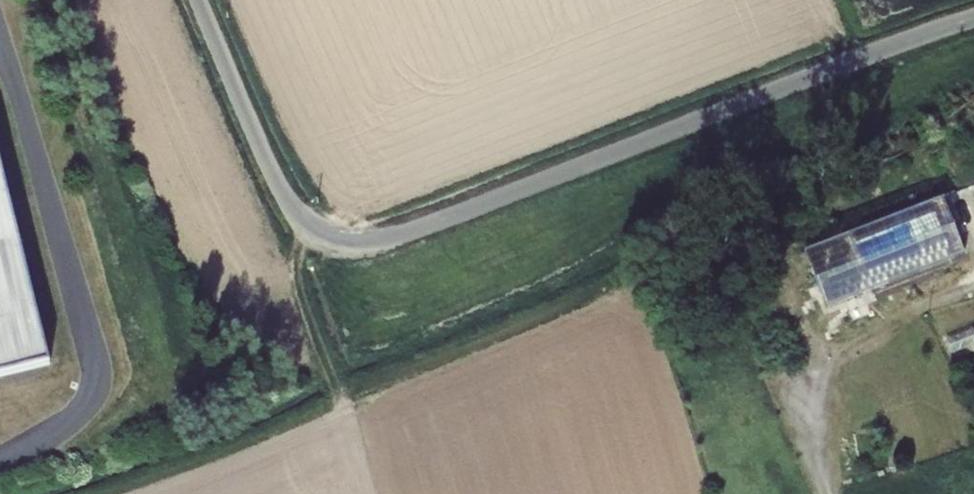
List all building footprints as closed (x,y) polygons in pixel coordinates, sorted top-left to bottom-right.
[(53,360),(0,151),(0,373),(53,360)] [(943,201),(805,254),(826,309),(964,257),(943,201)]
